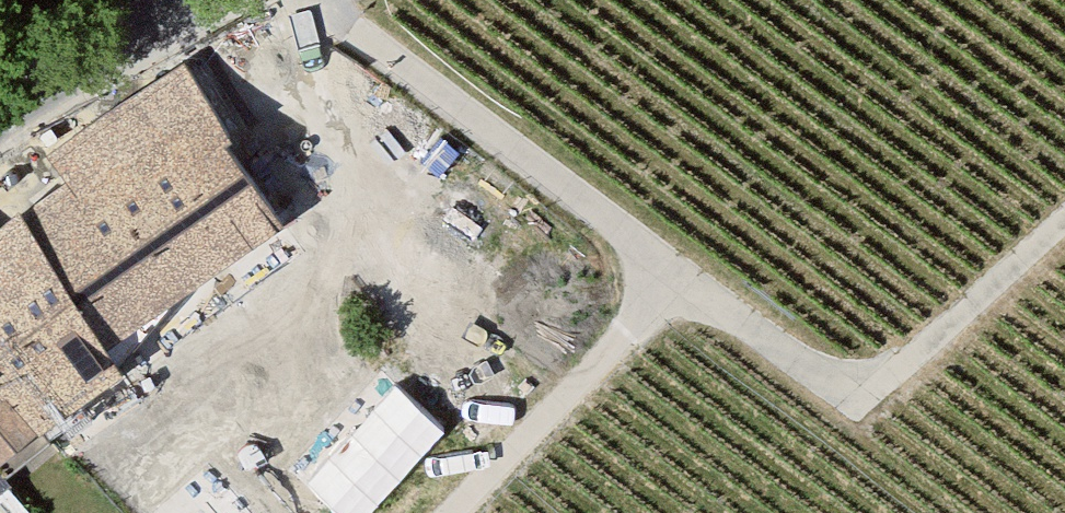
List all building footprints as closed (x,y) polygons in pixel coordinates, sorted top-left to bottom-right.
[(195,79),(59,171),(78,197),(0,255),(0,473),(45,435),(54,447),(138,393),(124,363),(293,244),(195,79)]
